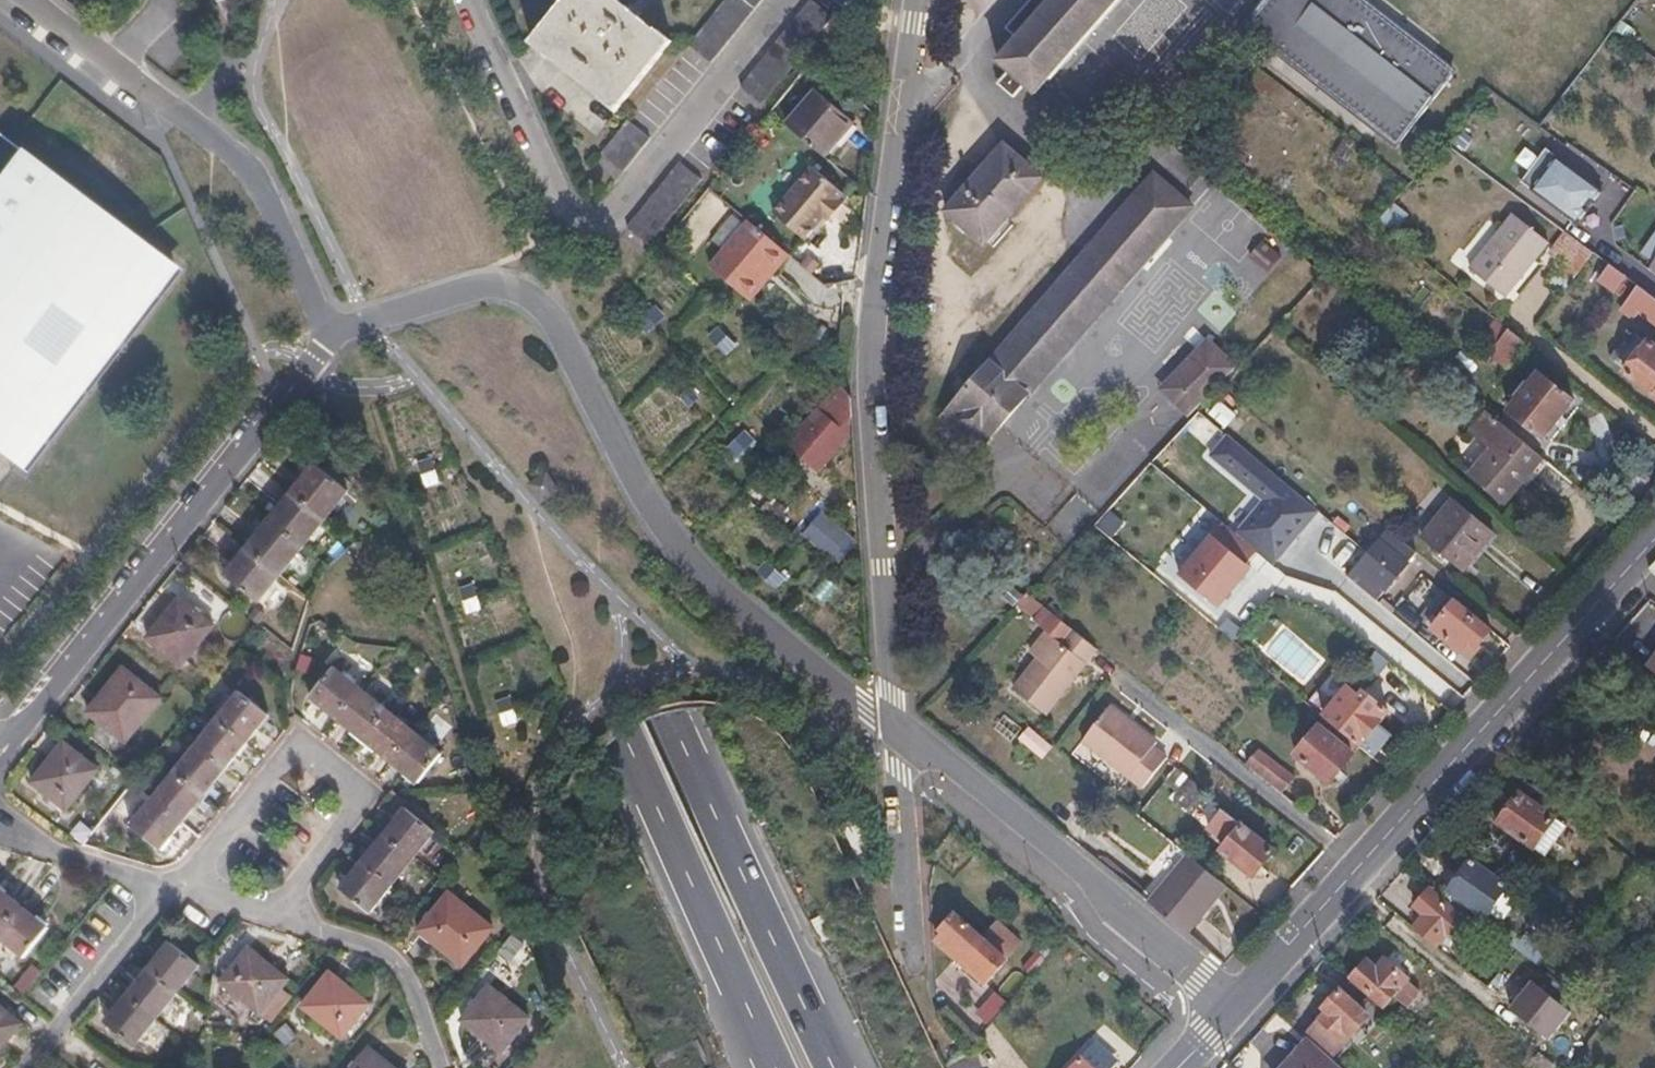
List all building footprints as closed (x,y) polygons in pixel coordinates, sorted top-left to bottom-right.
[(548,56),(603,100),(602,101),(615,112),(672,41),(657,30),(656,31),(638,17),(633,13),(628,9),(617,0),(565,0),(531,43),(547,56),(548,56)] [(711,61),(760,0),(724,0),(689,43),(711,61)] [(742,86),(763,103),(832,17),(810,0),(742,86)] [(999,83),(1016,96),(1025,85),(1036,94),(1118,0),(1032,0),(1008,28),(1020,38),(1000,61),(1010,70),(999,83)] [(1369,0),(1261,0),(1243,21),(1397,148),(1458,67),(1369,0)] [(816,89),(787,124),(822,154),(825,157),(854,121),(816,89)] [(601,154),(623,171),(649,137),(627,121),(601,154)] [(3,449),(6,444),(23,458),(173,258),(0,127),(0,449),(3,449)] [(945,212),(984,245),(1042,178),(1004,145),(945,212)] [(1605,190),(1546,150),(1521,185),(1581,226),(1605,190)] [(649,243),(701,180),(679,162),(627,226),(649,243)] [(845,192),(813,167),(775,213),(807,238),(826,216),(829,218),(843,201),(839,199),(845,192)] [(988,442),(1000,428),(1180,222),(1171,214),(1183,200),(1154,174),(941,418),(960,434),(968,424),(988,442)] [(1468,269),(1503,296),(1546,242),(1511,216),(1468,269)] [(787,250),(750,221),(710,268),(750,302),(764,286),(760,282),(787,250)] [(1593,253),(1565,232),(1549,253),(1560,262),(1555,268),(1572,280),(1593,253)] [(1613,292),(1625,276),(1609,265),(1598,281),(1613,292)] [(1637,285),(1619,310),(1632,320),(1637,312),(1654,325),(1654,298),(1637,285)] [(1523,343),(1509,332),(1488,356),(1503,368),(1523,343)] [(1234,367),(1207,342),(1162,390),(1189,416),(1196,408),(1234,367)] [(1623,373),(1654,398),(1654,348),(1647,342),(1623,373)] [(1542,439),(1573,402),(1537,373),(1507,411),(1542,439)] [(840,383),(827,397),(787,445),(818,470),(850,432),(842,425),(850,414),(849,391),(840,383)] [(1150,462),(1224,524),(1247,498),(1206,458),(1226,436),(1196,408),(1150,462)] [(1535,453),(1486,411),(1469,431),(1489,448),(1468,474),(1504,504),(1529,476),(1521,469),(1535,453)] [(1318,510),(1226,436),(1206,458),(1247,498),(1224,524),(1259,552),(1274,563),(1318,510)] [(1521,469),(1529,476),(1542,459),(1535,453),(1521,469)] [(291,492),(325,520),(348,490),(314,464),(291,492)] [(751,486),(744,494),(767,514),(775,506),(751,486)] [(269,519),(302,547),(325,520),(291,492),(269,519)] [(1419,536),(1462,571),(1494,533),(1452,498),(1419,536)] [(857,541),(821,511),(803,532),(839,562),(857,541)] [(247,548),(280,575),(302,547),(269,519),(247,548)] [(1259,552),(1224,524),(1209,537),(1242,565),(1259,552)] [(1242,565),(1209,537),(1205,534),(1173,574),(1213,611),(1248,571),(1242,565)] [(1381,540),(1369,553),(1357,568),(1384,589),(1407,562),(1381,540)] [(258,602),(280,575),(247,548),(224,575),(258,602)] [(1478,647),(1491,631),(1442,591),(1421,618),(1432,627),(1431,628),(1470,659),(1479,649),(1478,647)] [(181,665),(213,626),(177,598),(146,638),(181,665)] [(1097,650),(1044,608),(1034,621),(1048,632),(1031,654),(1038,660),(1070,685),(1097,650)] [(1387,665),(1372,653),(1360,667),(1374,678),(1387,665)] [(1647,669),(1654,675),(1654,658),(1647,669)] [(1047,715),(1070,685),(1038,660),(1015,689),(1047,715)] [(310,697),(338,719),(361,690),(334,668),(310,697)] [(125,742),(160,699),(122,669),(88,712),(125,742)] [(1346,685),(1321,714),(1360,746),(1389,711),(1362,690),(1358,695),(1346,685)] [(361,690),(338,719),(364,740),(387,711),(361,690)] [(216,718),(246,742),(268,715),(238,691),(216,718)] [(1110,709),(1084,742),(1141,787),(1166,756),(1153,746),(1154,744),(1110,709)] [(387,711),(364,740),(391,761),(414,732),(387,711)] [(194,746),(224,770),(246,742),(216,718),(194,746)] [(1330,783),(1353,755),(1317,725),(1294,754),(1330,783)] [(1043,753),(1050,745),(1028,728),(1021,736),(1043,753)] [(414,732),(391,761),(418,782),(441,753),(414,732)] [(32,782),(66,809),(97,769),(63,743),(32,782)] [(173,772),(203,796),(224,770),(194,746),(173,772)] [(1294,777),(1259,750),(1246,766),(1281,793),(1294,777)] [(1175,768),(1165,781),(1195,805),(1205,793),(1175,768)] [(152,799),(181,822),(203,796),(173,772),(152,799)] [(1532,848),(1562,808),(1527,783),(1521,792),(1520,790),(1497,823),(1532,848)] [(160,848),(181,822),(152,799),(131,825),(160,848)] [(406,808),(385,835),(414,859),(435,833),(406,808)] [(1220,850),(1253,876),(1274,852),(1220,810),(1205,828),(1225,844),(1220,850)] [(857,814),(842,821),(861,860),(876,854),(857,814)] [(414,859),(385,835),(364,861),(393,885),(414,859)] [(1187,854),(1149,902),(1188,934),(1226,886),(1187,854)] [(1443,899),(1463,918),(1467,914),(1471,907),(1485,917),(1508,887),(1471,860),(1443,899)] [(393,885),(364,861),(342,888),(371,912),(393,885)] [(1443,899),(1431,888),(1415,908),(1423,916),(1414,926),(1438,946),(1463,918),(1443,899)] [(19,905),(0,890),(0,929),(19,905)] [(449,892),(418,929),(462,965),(493,927),(449,892)] [(19,905),(0,929),(0,937),(25,956),(47,929),(19,905)] [(986,983),(1009,956),(986,934),(983,938),(956,914),(941,931),(943,934),(937,940),(986,983)] [(986,934),(1009,956),(1024,939),(1000,918),(986,934)] [(1511,946),(1494,933),(1486,943),(1504,956),(1511,946)] [(1515,949),(1536,964),(1546,950),(1526,935),(1515,949)] [(148,970),(176,992),(198,965),(170,942),(148,970)] [(259,1014),(287,980),(247,948),(220,982),(259,1014)] [(1365,959),(1350,976),(1384,1006),(1392,997),(1404,1006),(1418,990),(1407,981),(1417,969),(1395,949),(1377,969),(1365,959)] [(156,1018),(176,992),(148,970),(127,995),(156,1018)] [(329,972),(301,1005),(341,1038),(368,1004),(329,972)] [(1354,1033),(1376,1007),(1370,1002),(1372,999),(1352,981),(1328,1009),(1330,1011),(1304,1039),(1306,1041),(1329,1061),(1346,1041),(1342,1038),(1349,1029),(1354,1033)] [(1570,1014),(1527,983),(1500,1010),(1545,1045),(1570,1014)] [(490,984),(461,1019),(502,1051),(529,1017),(490,984)] [(156,1018),(127,995),(105,1023),(134,1045),(156,1018)] [(0,1007),(0,1048),(20,1023),(0,1007)] [(1071,1067),(1112,1067),(1119,1060),(1096,1041),(1080,1058),(1071,1067)] [(1329,1061),(1306,1041),(1283,1067),(1337,1067),(1329,1061)] [(369,1046),(351,1067),(396,1067),(369,1046)] [(1556,1065),(1536,1049),(1526,1062),(1534,1067),(1553,1067),(1556,1065)]
